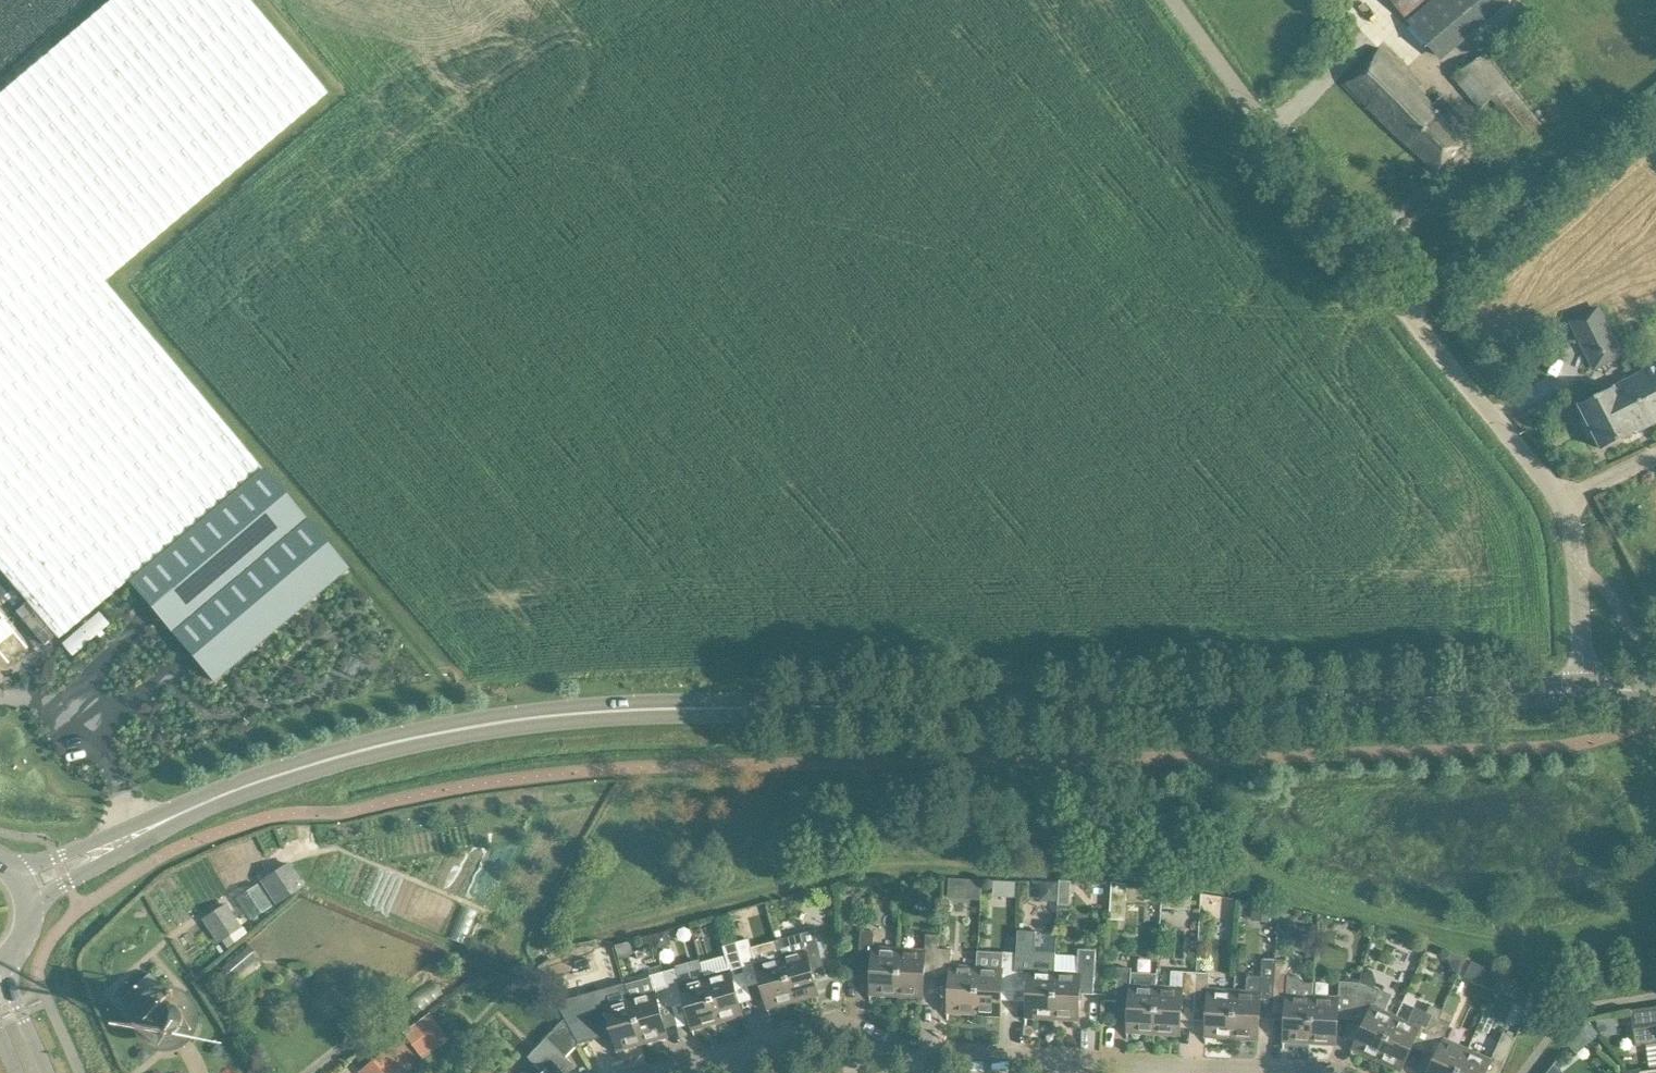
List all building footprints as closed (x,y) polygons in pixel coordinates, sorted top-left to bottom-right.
[(249,0),(111,0),(0,94),(0,368),(104,281),(328,93),(249,0)] [(1404,17),(1425,0),(1390,0),(1404,17)] [(1408,22),(1440,60),(1508,3),(1505,0),(1435,0),(1408,22)] [(1380,46),(1358,69),(1343,84),(1366,108),(1368,106),(1436,171),(1451,155),(1470,137),(1458,125),(1464,119),(1442,96),(1435,102),(1380,46)] [(1524,141),(1543,126),(1483,54),(1453,79),(1480,111),(1492,101),(1524,141)] [(59,639),(128,580),(261,467),(105,282),(104,281),(0,368),(0,570),(59,639)] [(1598,307),(1570,323),(1593,368),(1621,354),(1598,307)] [(1630,379),(1653,423),(1655,422),(1655,366),(1630,379)] [(1630,379),(1599,395),(1580,405),(1602,449),(1653,423),(1630,379)] [(287,863),(262,880),(277,902),(300,887),(302,885),(287,863)] [(969,899),(970,879),(951,880),(950,898),(969,899)] [(993,880),(993,896),(1008,897),(1009,881),(993,880)] [(1059,880),(1059,883),(1057,902),(1057,905),(1070,905),(1071,880),(1059,880)] [(1112,881),(1111,899),(1126,900),(1127,883),(1112,881)] [(1109,882),(1091,883),(1091,895),(1110,895),(1109,882)] [(1191,892),(1162,888),(1162,908),(1191,910),(1191,892)] [(197,921),(215,941),(237,921),(219,901),(197,921)] [(463,905),(450,938),(468,945),(481,912),(463,905)] [(1253,905),(1252,919),(1270,921),(1271,906),(1253,905)] [(668,930),(653,934),(657,945),(657,948),(671,944),(670,937),(668,930)] [(803,934),(777,940),(793,1000),(819,993),(806,946),(818,943),(815,930),(803,934)] [(1017,953),(1015,988),(1028,989),(1026,1016),(1053,1017),(1056,972),(1057,956),(1035,955),(1037,934),(1037,931),(1018,930),(1017,953)] [(653,934),(642,937),(645,949),(657,945),(653,934)] [(900,950),(897,994),(923,996),(925,968),(938,969),(938,961),(939,948),(940,935),(927,934),(926,952),(900,950)] [(731,972),(706,979),(718,1021),(743,1014),(736,987),(748,984),(737,942),(736,942),(734,937),(722,940),(731,972)] [(749,938),(737,942),(748,984),(760,980),(762,986),(768,1007),(793,1000),(777,940),(776,940),(751,946),(749,938)] [(218,970),(227,981),(258,956),(250,945),(218,970)] [(939,948),(938,961),(951,962),(952,949),(939,948)] [(874,949),(872,971),(871,993),(897,994),(900,950),(874,949)] [(1056,972),(1053,1017),(1079,1019),(1081,994),(1094,995),(1097,950),(1082,949),(1081,974),(1056,972)] [(1015,988),(1017,953),(1004,953),(1004,970),(978,968),(975,1013),(1001,1014),(1002,988),(1015,988)] [(1235,993),(1233,1037),(1260,1038),(1261,1011),(1273,1012),(1276,960),(1263,959),(1262,976),(1248,975),(1247,994),(1235,993)] [(1276,960),(1273,1012),(1287,1013),(1285,1040),(1310,1042),(1313,998),(1312,998),(1313,983),(1304,982),(1299,977),(1289,976),(1289,961),(1276,960)] [(1473,962),(1466,976),(1480,982),(1487,968),(1473,962)] [(978,968),(951,967),(948,1011),(975,1013),(978,968)] [(1155,1032),(1157,988),(1158,975),(1132,973),(1132,968),(1119,968),(1119,979),(1117,1001),(1130,1002),(1128,1030),(1155,1032)] [(676,969),(664,972),(667,985),(679,981),(676,969)] [(1157,988),(1155,1032),(1180,1034),(1182,1009),(1195,1010),(1196,985),(1197,972),(1173,971),(1171,988),(1157,988)] [(664,972),(626,983),(642,1042),(668,1035),(660,1006),(672,1003),(667,985),(664,972)] [(1197,972),(1196,985),(1209,986),(1210,973),(1197,972)] [(120,998),(141,1022),(142,1026),(143,1029),(144,1030),(145,1031),(147,1034),(149,1036),(150,1037),(154,1039),(157,1040),(161,1041),(164,1041),(166,1041),(167,1041),(170,1040),(173,1040),(175,1039),(177,1037),(179,1036),(180,1035),(181,1033),(183,1031),(184,1029),(185,1028),(186,1025),(186,1024),(187,1021),(187,1019),(187,1017),(187,1014),(186,1013),(185,1010),(184,1008),(184,1006),(183,1005),(181,1003),(180,1002),(179,1000),(177,1000),(175,998),(173,997),(170,996),(149,973),(120,998)] [(544,985),(534,977),(523,991),(533,999),(544,985)] [(680,986),(679,981),(667,985),(672,1003),(684,1000),(692,1028),(718,1021),(706,979),(680,986)] [(1358,996),(1361,983),(1341,982),(1340,995),(1358,996)] [(599,990),(557,1002),(565,1018),(579,1044),(612,1034),(617,1049),(642,1042),(626,983),(625,984),(625,983),(599,990)] [(1361,983),(1358,996),(1362,998),(1353,1017),(1366,1023),(1354,1048),(1378,1059),(1396,1019),(1384,1013),(1392,994),(1381,989),(1380,991),(1361,983)] [(1522,985),(1517,997),(1531,1003),(1536,991),(1522,985)] [(1210,991),(1208,1013),(1207,1035),(1233,1037),(1235,993),(1210,991)] [(1426,1050),(1437,1055),(1429,1072),(1457,1072),(1468,1051),(1444,1040),(1451,1024),(1461,1000),(1450,995),(1443,1011),(1440,1018),(1434,1031),(1426,1050)] [(1313,998),(1310,1042),(1338,1043),(1341,1000),(1313,998)] [(1396,1019),(1378,1059),(1403,1070),(1414,1045),(1426,1050),(1434,1031),(1440,1018),(1443,1011),(1431,1005),(1428,1013),(1414,1006),(1406,1023),(1396,1019)] [(1631,1010),(1636,1047),(1655,1044),(1655,1006),(1631,1010)] [(431,1012),(404,1033),(423,1057),(449,1037),(431,1012)] [(563,1072),(572,1062),(567,1057),(571,1052),(579,1044),(565,1018),(553,1031),(528,1058),(543,1072),(542,1072),(565,1072),(563,1072)] [(1493,1057),(1505,1062),(1516,1038),(1504,1032),(1493,1057)] [(359,1071),(360,1072),(405,1072),(417,1063),(400,1040),(359,1071)] [(1457,1072),(1488,1072),(1493,1062),(1468,1051),(1457,1072)]
